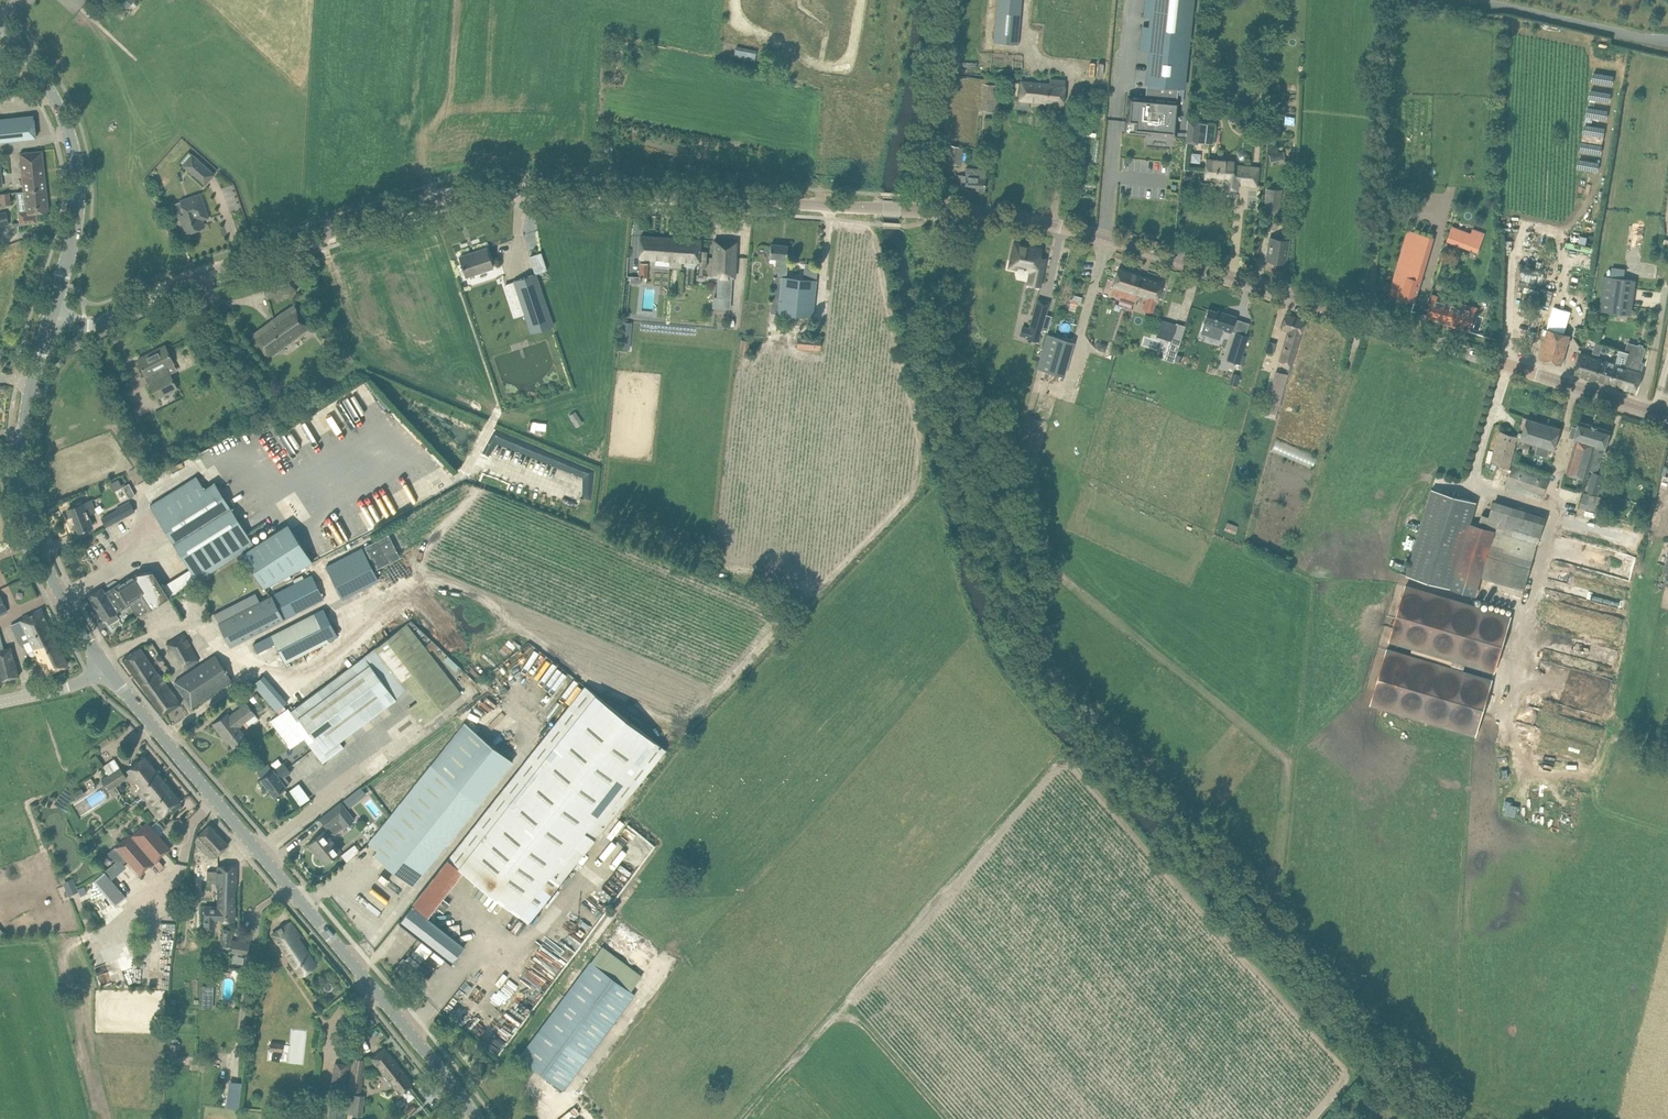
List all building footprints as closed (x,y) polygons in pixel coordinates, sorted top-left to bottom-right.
[(128,10),(137,1),(136,0),(117,0),(128,10)] [(1149,86),(1190,90),(1198,0),(1156,0),(1155,19),(1172,21),(1169,51),(1152,50),(1149,86)] [(997,5),(994,44),(1018,46),(1021,7),(997,5)] [(1593,73),(1591,83),(1612,86),(1613,76),(1593,73)] [(1021,81),(1019,99),(1018,99),(1017,112),(1028,113),(1030,100),(1063,103),(1065,80),(1050,78),(1050,84),(1021,81)] [(986,103),(986,109),(990,110),(989,111),(997,112),(997,110),(999,111),(1000,105),(1001,85),(988,84),(986,103)] [(1590,90),(1588,100),(1609,103),(1611,94),(1590,90)] [(1131,100),(1128,123),(1137,124),(1136,134),(1174,138),(1178,105),(1131,100)] [(1587,108),(1586,117),(1606,121),(1607,111),(1587,108)] [(36,137),(34,115),(0,119),(0,141),(36,137)] [(1185,143),(1198,144),(1198,142),(1213,144),(1215,124),(1200,123),(1200,121),(1188,120),(1185,143)] [(1584,125),(1582,135),(1603,138),(1605,129),(1584,125)] [(1581,143),(1580,152),(1600,156),(1602,146),(1581,143)] [(951,145),(947,163),(955,165),(958,146),(951,145)] [(1248,156),(1248,155),(1248,154),(1247,153),(1246,151),(1245,150),(1244,150),(1242,149),(1241,150),(1239,150),(1238,151),(1237,152),(1237,154),(1237,155),(1237,157),(1237,158),(1238,159),(1239,160),(1241,161),(1242,161),(1244,161),(1245,160),(1246,159),(1247,158),(1248,156)] [(19,153),(23,189),(36,187),(37,189),(46,188),(42,151),(19,153)] [(192,153),(181,165),(201,182),(211,170),(192,153)] [(1238,183),(1251,185),(1253,167),(1232,165),(1233,161),(1206,158),(1204,177),(1216,179),(1215,183),(1225,184),(1225,187),(1237,188),(1238,183)] [(1578,160),(1577,170),(1597,173),(1599,164),(1578,160)] [(986,169),(966,167),(966,173),(965,175),(959,175),(958,188),(984,190),(986,169)] [(36,187),(23,189),(23,192),(24,192),(26,210),(18,211),(20,223),(37,221),(36,212),(48,210),(46,188),(37,189),(36,187)] [(1264,211),(1280,212),(1282,188),(1266,187),(1264,211)] [(1,193),(2,205),(10,204),(9,192),(1,193)] [(206,212),(200,194),(181,201),(185,213),(181,215),(187,232),(204,226),(199,214),(206,212)] [(9,224),(7,211),(0,212),(0,226),(9,224)] [(1452,227),(1447,241),(1478,253),(1485,234),(1472,229),(1471,234),(1452,227)] [(706,266),(707,262),(707,251),(700,250),(701,239),(641,235),(639,258),(670,259),(669,267),(681,268),(682,260),(700,261),(699,266),(706,266)] [(1535,235),(1533,244),(1556,249),(1558,240),(1535,235)] [(1285,263),(1289,240),(1270,237),(1266,260),(1285,263)] [(712,276),(734,277),(737,241),(714,240),(712,276)] [(1008,241),(1003,266),(1010,268),(1011,261),(1022,264),(1024,266),(1022,275),(1035,278),(1039,256),(1034,255),(1036,246),(1008,241)] [(776,258),(771,312),(813,316),(816,279),(786,277),(788,264),(785,264),(785,259),(787,259),(788,245),(771,243),(770,257),(776,258)] [(487,247),(460,256),(463,266),(460,267),(463,277),(466,276),(493,267),(487,247)] [(1644,259),(1653,257),(1651,248),(1642,249),(1644,259)] [(1543,347),(1540,358),(1562,364),(1565,353),(1570,334),(1588,264),(1558,258),(1542,323),(1549,325),(1549,328),(1547,335),(1546,336),(1543,347)] [(640,276),(639,277),(644,277),(647,277),(648,263),(640,263),(640,276)] [(1398,264),(1389,294),(1415,302),(1423,272),(1398,264)] [(817,275),(817,265),(807,265),(807,276),(817,275)] [(1113,285),(1109,297),(1110,298),(1128,303),(1132,305),(1136,293),(1141,276),(1118,269),(1115,279),(1113,285)] [(514,281),(531,334),(553,326),(536,273),(514,281)] [(1536,279),(1521,273),(1516,283),(1532,290),(1536,279)] [(1600,301),(1599,310),(1628,315),(1633,280),(1624,278),(1624,277),(1605,275),(1605,276),(1604,276),(1603,282),(1603,284),(1600,301)] [(1141,276),(1136,293),(1150,297),(1148,301),(1149,302),(1147,310),(1153,312),(1159,293),(1162,283),(1141,276)] [(1433,294),(1427,315),(1454,323),(1453,326),(1471,331),(1477,311),(1459,306),(1461,302),(1433,294)] [(312,327),(294,304),(280,314),(253,334),(270,357),(312,327)] [(1209,307),(1204,320),(1211,323),(1208,334),(1218,337),(1222,328),(1230,331),(1235,316),(1217,309),(1217,310),(1209,307)] [(1023,325),(1020,335),(1026,336),(1026,337),(1039,341),(1042,329),(1048,331),(1051,319),(1045,317),(1046,314),(1034,310),(1029,327),(1023,325)] [(1288,331),(1279,361),(1280,361),(1291,364),(1294,351),(1303,320),(1286,314),(1286,315),(1282,328),(1282,329),(1288,331)] [(1162,320),(1157,336),(1170,340),(1166,353),(1176,356),(1182,337),(1173,334),(1176,324),(1162,320)] [(1235,331),(1225,358),(1238,363),(1248,336),(1235,331)] [(1044,344),(1037,368),(1063,376),(1070,352),(1073,341),(1047,334),(1044,344)] [(797,348),(819,350),(821,337),(798,335),(797,348)] [(739,355),(748,356),(751,340),(741,339),(739,355)] [(1623,387),(1636,390),(1644,362),(1641,361),(1645,347),(1639,345),(1637,344),(1631,348),(1625,367),(1629,368),(1623,387)] [(150,383),(157,397),(177,387),(170,373),(164,376),(160,369),(174,363),(165,345),(165,346),(165,347),(154,353),(153,351),(138,359),(147,376),(153,373),(156,380),(150,383)] [(1618,364),(1603,360),(1581,353),(1575,373),(1623,387),(1629,368),(1618,365),(1618,364)] [(1275,371),(1266,404),(1268,404),(1278,407),(1279,407),(1288,374),(1275,371)] [(577,411),(571,415),(578,426),(583,422),(577,411)] [(1519,439),(1525,420),(1519,418),(1513,437),(1519,439)] [(1527,418),(1524,428),(1517,452),(1528,455),(1531,442),(1554,449),(1558,438),(1561,428),(1527,418)] [(1575,440),(1566,472),(1576,475),(1586,478),(1594,453),(1596,446),(1591,444),(1596,426),(1579,420),(1577,427),(1572,425),(1570,429),(1570,432),(1568,437),(1574,438),(1574,439),(1575,440)] [(533,421),(533,429),(548,430),(549,421),(533,421)] [(1596,426),(1591,444),(1596,446),(1594,453),(1600,455),(1603,456),(1605,448),(1607,440),(1611,430),(1596,426)] [(1314,467),(1319,454),(1278,439),(1273,452),(1314,467)] [(1514,463),(1507,481),(1544,494),(1550,475),(1551,474),(1549,474),(1541,471),(1538,470),(1528,467),(1514,462),(1514,463)] [(1593,471),(1588,491),(1597,493),(1603,474),(1593,471)] [(150,504),(197,578),(254,542),(215,481),(205,488),(196,475),(150,504)] [(119,479),(116,480),(110,483),(114,491),(123,486),(119,479)] [(1407,574),(1406,575),(1451,588),(1457,590),(1468,593),(1471,583),(1487,529),(1479,526),(1471,524),(1477,502),(1432,489),(1407,574)] [(1583,493),(1580,508),(1598,512),(1601,496),(1595,495),(1595,496),(1590,495),(1590,494),(1583,493)] [(68,509),(77,532),(92,526),(87,514),(94,511),(90,500),(83,503),(81,501),(73,504),(74,507),(68,509)] [(1495,531),(1481,577),(1524,590),(1546,517),(1493,501),(1489,516),(1482,514),(1479,526),(1487,529),(1495,531)] [(106,527),(135,512),(130,502),(115,509),(117,511),(102,519),(106,527)] [(265,587),(317,561),(297,522),(245,549),(265,587)] [(389,534),(364,547),(375,569),(400,557),(389,534)] [(325,565),(342,598),(379,580),(362,547),(325,565)] [(152,570),(137,572),(105,593),(102,587),(89,595),(105,620),(106,619),(109,624),(119,617),(116,613),(127,606),(136,618),(169,597),(152,570)] [(232,604),(214,613),(231,647),(324,599),(311,574),(236,612),(232,604)] [(1512,615),(1454,598),(1406,583),(1389,641),(1494,672),(1512,615)] [(315,612),(270,634),(284,662),(329,640),(337,636),(323,608),(315,612)] [(21,620),(11,624),(21,645),(31,640),(47,674),(68,664),(41,609),(21,619),(21,620)] [(287,707),(270,720),(290,748),(304,738),(308,743),(323,762),(344,747),(339,741),(395,699),(408,689),(417,700),(409,707),(422,724),(462,693),(460,691),(450,678),(407,624),(364,656),(290,711),(287,707)] [(19,676),(11,646),(5,648),(0,628),(0,681),(19,676)] [(189,645),(191,643),(187,638),(188,637),(184,631),(166,643),(183,670),(199,659),(189,645)] [(1387,646),(1370,704),(1476,735),(1493,678),(1387,646)] [(123,659),(163,715),(180,703),(140,647),(123,659)] [(175,680),(192,705),(232,678),(215,653),(175,680)] [(263,677),(255,684),(279,711),(288,703),(263,677)] [(586,686),(449,859),(460,867),(463,870),(529,922),(666,749),(586,686)] [(213,724),(223,738),(224,737),(223,737),(225,736),(233,747),(246,737),(239,728),(255,715),(246,703),(229,715),(227,713),(213,724)] [(485,742),(463,724),(369,843),(378,850),(374,854),(413,885),(480,802),(512,762),(485,742)] [(128,769),(134,778),(164,815),(181,801),(145,755),(128,769)] [(268,763),(257,772),(262,778),(274,795),(290,783),(285,776),(290,771),(284,763),(273,770),(268,763)] [(101,779),(108,790),(127,777),(120,767),(101,779)] [(301,781),(290,789),(300,804),(311,797),(301,781)] [(356,790),(345,799),(350,806),(362,796),(356,790)] [(319,818),(327,829),(339,819),(345,827),(355,819),(341,801),(319,818)] [(147,822),(132,835),(133,836),(132,837),(153,861),(154,862),(153,864),(159,871),(164,867),(157,860),(170,848),(147,822)] [(191,852),(199,860),(205,853),(210,859),(212,857),(214,859),(217,855),(217,856),(229,844),(209,824),(197,836),(194,840),(195,841),(193,843),(197,846),(191,852)] [(309,843),(326,863),(341,851),(324,830),(309,843)] [(153,864),(154,862),(153,861),(132,837),(129,834),(124,838),(125,839),(121,843),(121,842),(107,853),(115,863),(98,878),(115,898),(122,892),(109,876),(127,860),(140,875),(144,872),(142,870),(148,865),(150,867),(153,864)] [(347,849),(342,853),(347,859),(352,855),(347,849)] [(463,870),(460,867),(449,859),(412,905),(399,922),(451,963),(465,945),(427,915),(463,870)] [(207,870),(207,882),(217,882),(217,887),(219,887),(219,888),(218,906),(235,907),(235,888),(236,888),(237,866),(226,866),(219,865),(218,865),(217,870),(207,870)] [(78,892),(73,881),(65,885),(69,895),(78,892)] [(218,906),(205,906),(205,927),(215,927),(216,920),(235,920),(235,907),(218,906)] [(298,937),(300,936),(291,922),(272,934),(301,976),(317,965),(298,937)] [(220,951),(221,951),(248,956),(250,942),(232,938),(234,929),(223,927),(222,933),(223,933),(221,943),(220,951)] [(520,1056),(564,1089),(635,994),(591,961),(520,1056)] [(270,1050),(282,1051),(283,1043),(271,1041),(270,1050)] [(371,1058),(400,1094),(413,1084),(384,1048),(371,1058)] [(348,1090),(360,1092),(365,1059),(354,1058),(348,1090)] [(332,1080),(347,1083),(350,1064),(335,1061),(332,1080)] [(329,1093),(347,1096),(348,1087),(330,1084),(329,1093)] [(223,1087),(220,1103),(237,1105),(239,1090),(223,1087)] [(345,1112),(362,1115),(365,1094),(348,1091),(345,1112)] [(406,1111),(410,1114),(416,1108),(413,1105),(406,1111)] [(344,1109),(331,1108),(330,1118),(343,1118),(344,1109)] [(575,1116),(576,1115),(571,1108),(563,1115),(567,1118),(577,1118),(575,1116)]
